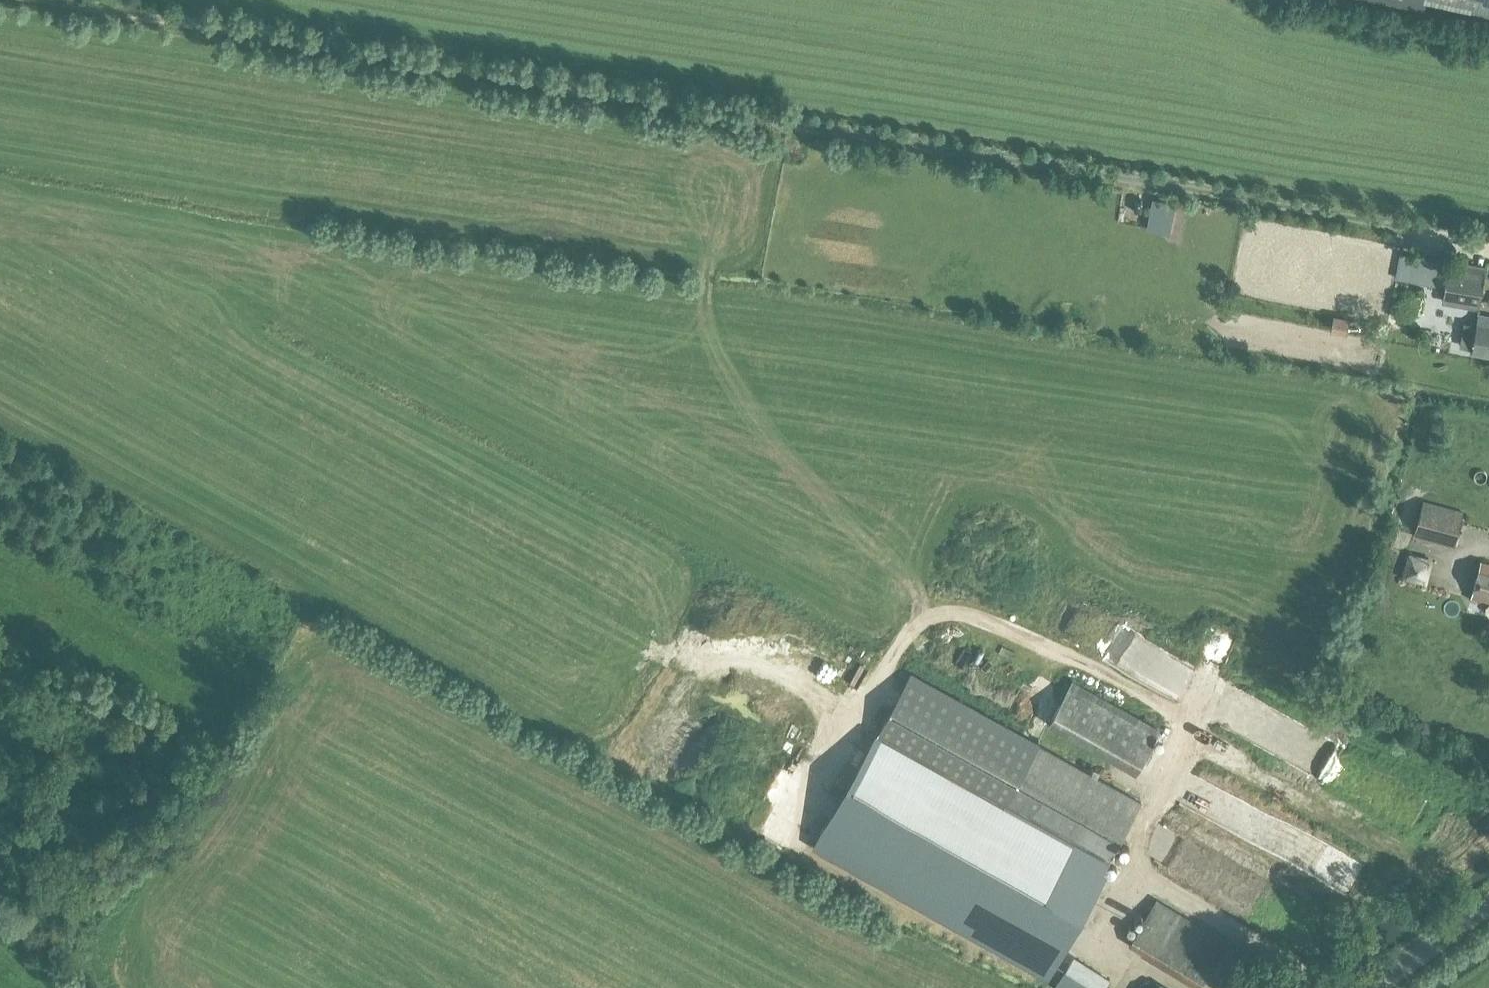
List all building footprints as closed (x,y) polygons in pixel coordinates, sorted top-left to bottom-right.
[(1488,12),(1488,0),(1428,0),(1488,12)] [(1426,258),(1421,282),(1434,285),(1445,287),(1442,303),(1453,305),(1460,306),(1467,308),(1479,310),(1486,273),(1485,273),(1469,270),(1455,268),(1449,267),(1450,262),(1444,261),(1426,258)] [(1472,353),(1484,356),(1488,356),(1488,315),(1479,313),(1472,349),(1472,353)] [(1351,318),(1334,315),(1331,332),(1348,335),(1351,318)] [(1452,545),(1461,512),(1423,502),(1415,535),(1452,545)] [(1481,560),(1470,597),(1488,602),(1488,562),(1481,560)] [(1428,588),(1432,564),(1408,561),(1404,584),(1428,588)] [(844,650),(840,660),(859,666),(862,656),(844,650)] [(908,678),(814,846),(1048,977),(1104,876),(1102,874),(1142,802),(1040,744),(1040,743),(1023,733),(912,671),(908,678)] [(1054,713),(1048,724),(1134,771),(1136,773),(1141,764),(1161,728),(1162,725),(1149,717),(1147,720),(1073,679),(1061,702),(1054,713)] [(1187,845),(1183,852),(1166,842),(1155,861),(1234,907),(1249,881),(1187,845)] [(1212,983),(1205,979),(1227,943),(1156,899),(1127,946),(1195,987),(1209,987),(1212,983)] [(1059,987),(1105,987),(1111,979),(1075,957),(1056,986),(1059,987)]
